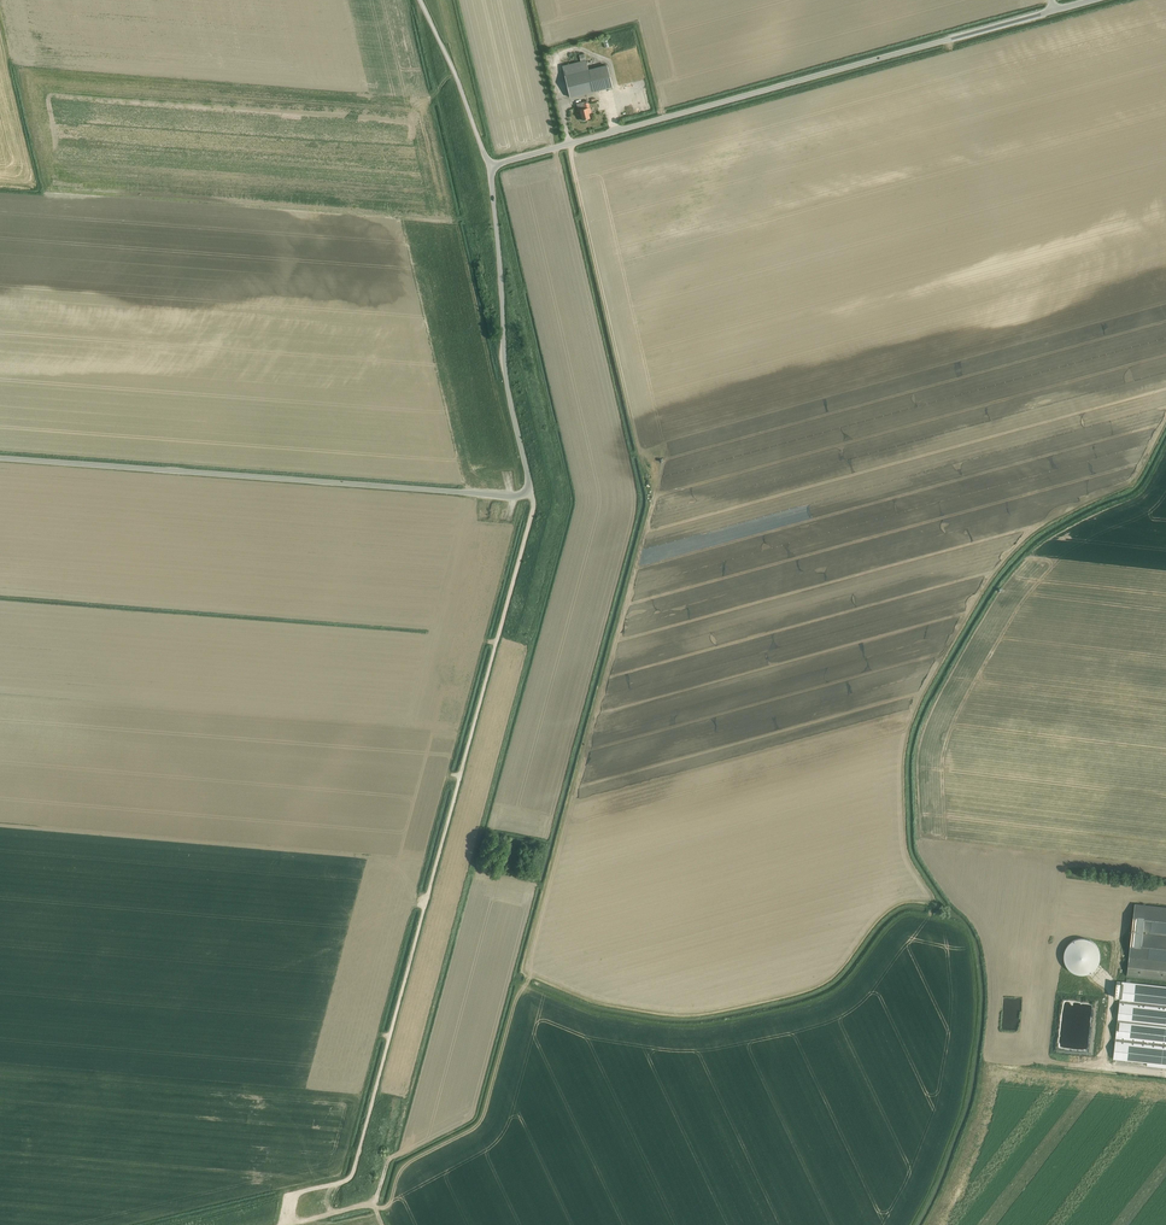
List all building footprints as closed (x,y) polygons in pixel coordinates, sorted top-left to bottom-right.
[(612,87),(606,65),(588,69),(585,53),(579,55),(580,58),(577,58),(578,61),(562,65),(570,97),(594,91),(612,87)] [(590,107),(588,101),(586,101),(587,102),(582,104),(583,109),(580,110),(582,120),(590,118),(589,113),(591,112),(590,107)] [(1135,904),(1129,957),(1127,976),(1165,980),(1165,907),(1135,904)] [(1080,970),(1092,970),(1096,960),(1096,959),(1097,959),(1097,954),(1094,953),(1096,949),(1093,949),(1093,945),(1086,942),(1091,942),(1086,940),(1070,940),(1070,943),(1070,948),(1063,948),(1069,950),(1066,956),(1065,956),(1065,967),(1080,974),(1080,970)] [(1116,981),(1115,993),(1122,994),(1123,982),(1116,981)] [(1115,1053),(1115,1059),(1165,1064),(1165,987),(1123,982),(1122,994),(1115,1053)]
